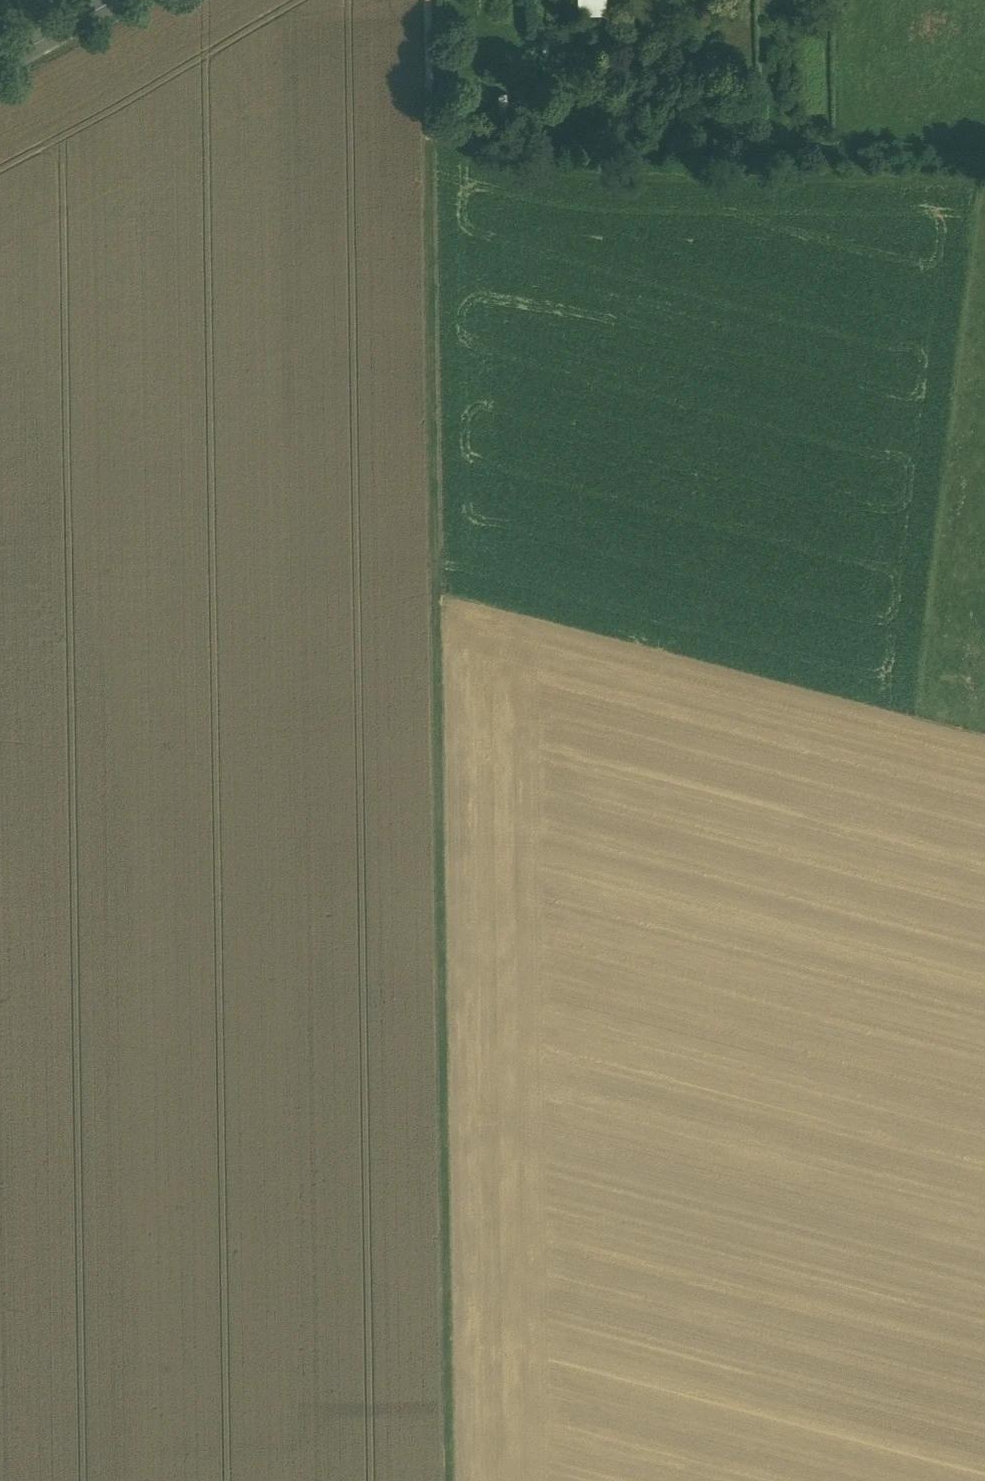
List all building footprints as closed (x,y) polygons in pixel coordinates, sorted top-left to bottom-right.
[(580,19),(608,18),(607,0),(579,0),(580,19)]
